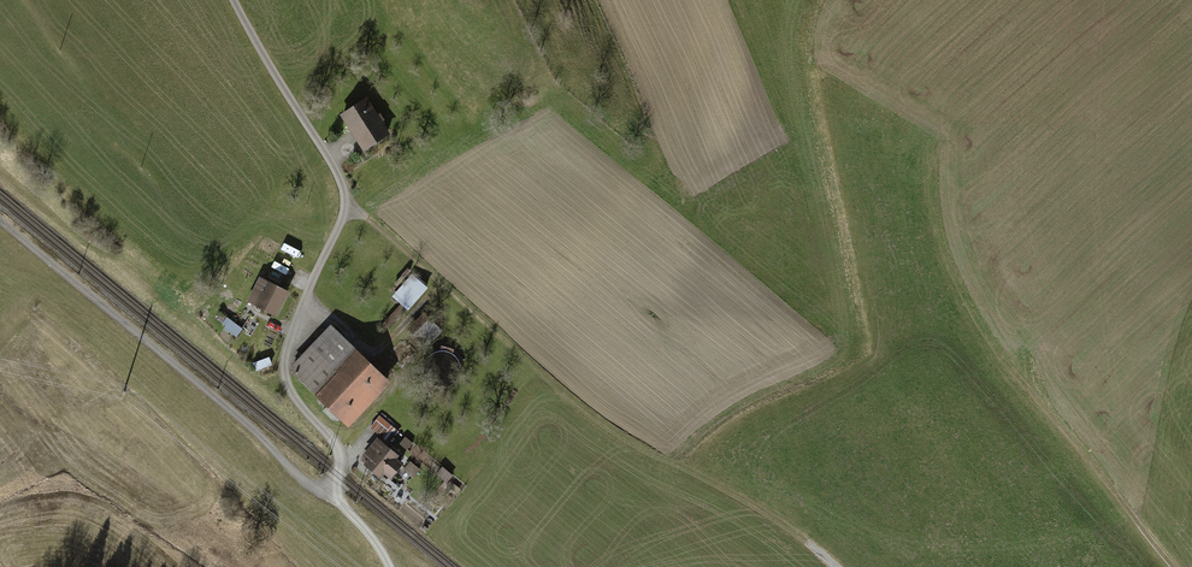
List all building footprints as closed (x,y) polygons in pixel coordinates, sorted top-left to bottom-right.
[(369,99),(340,117),(365,155),(393,137),(369,99)] [(416,276),(410,286),(402,281),(393,297),(412,308),(427,282),(416,276)] [(294,292),(261,277),(248,304),(282,319),(294,292)] [(227,308),(218,316),(235,335),(243,327),(227,308)] [(392,385),(331,329),(292,370),(352,428),(392,385)] [(409,464),(379,439),(363,459),(368,462),(363,468),(382,483),(387,477),(393,482),(409,464)] [(445,480),(452,474),(444,465),(437,471),(445,480)] [(458,491),(465,484),(454,474),(447,481),(458,491)]
